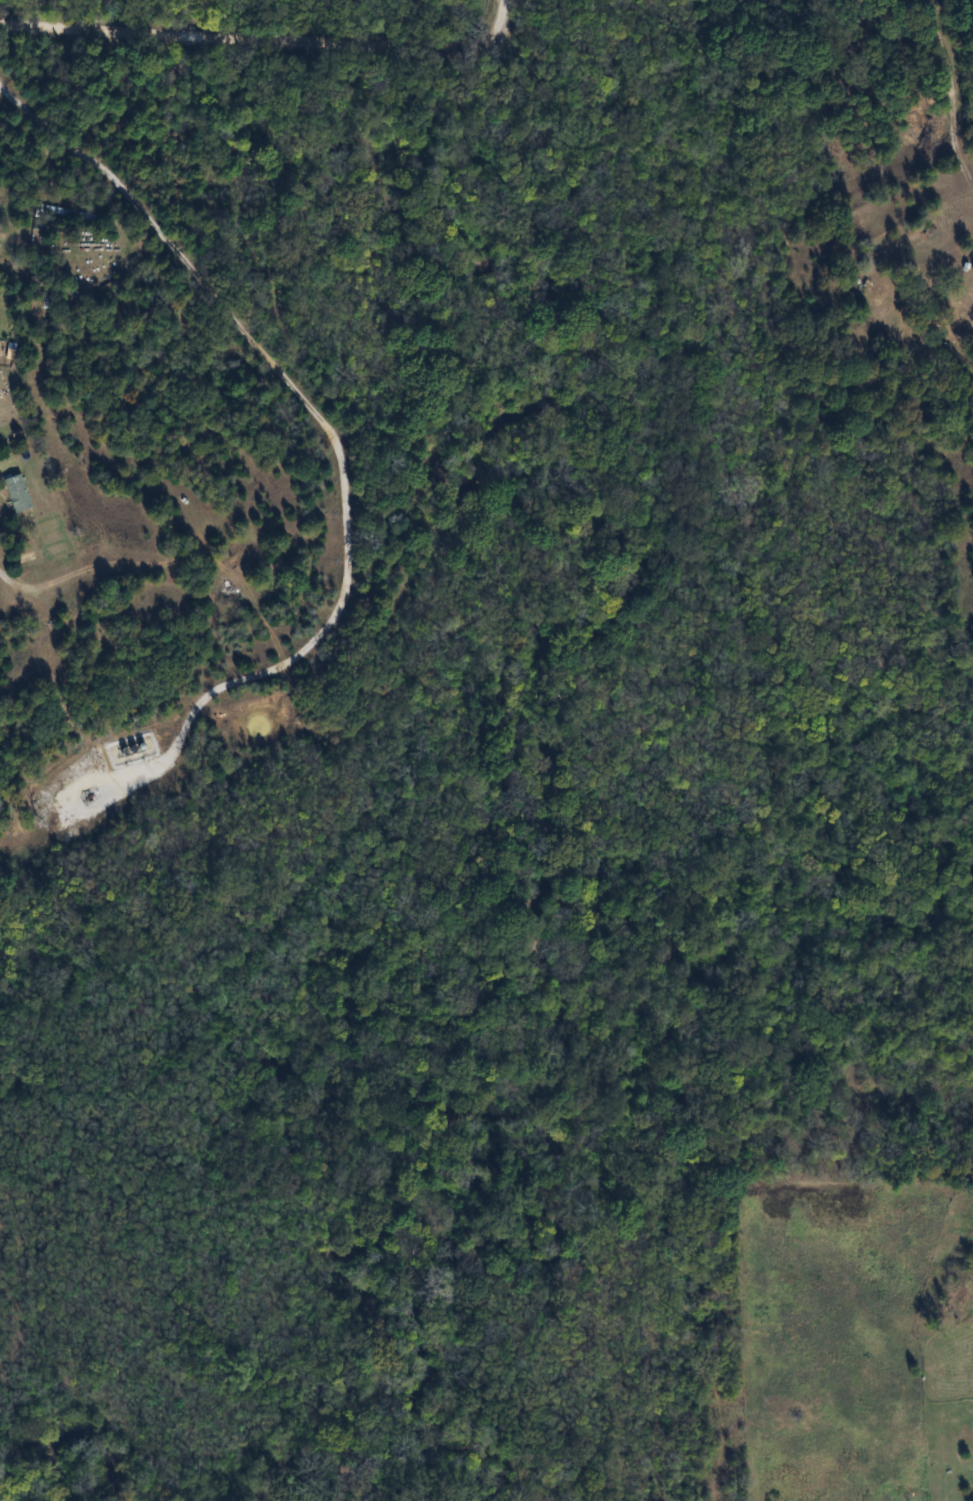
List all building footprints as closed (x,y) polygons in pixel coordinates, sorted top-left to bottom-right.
[(31,507),(18,473),(1,479),(14,513),(31,507)]
